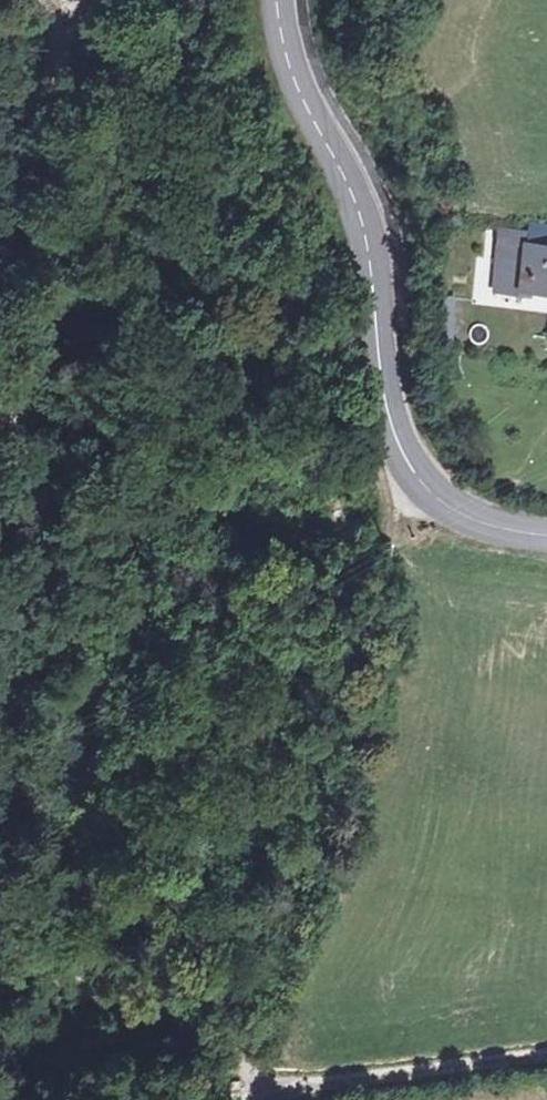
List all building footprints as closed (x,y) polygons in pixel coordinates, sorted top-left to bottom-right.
[(501,250),(496,293),(518,296),(518,291),(546,294),(546,225),(537,224),(535,239),(527,238),(526,253),(501,250)] [(527,238),(503,235),(501,250),(526,253),(527,238)]
